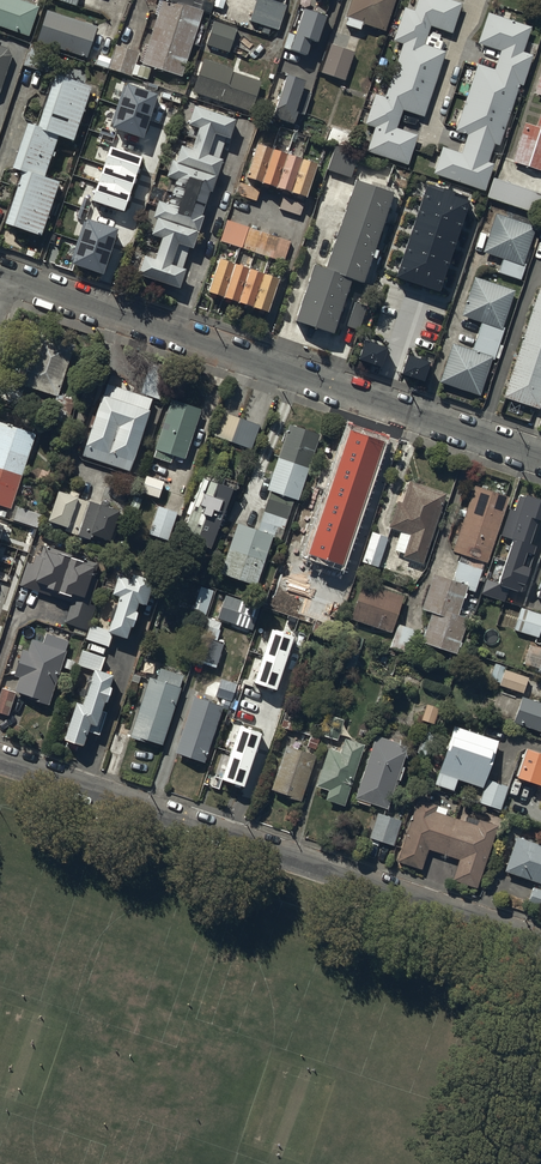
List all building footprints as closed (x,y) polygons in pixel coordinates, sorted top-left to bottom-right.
[(19,0),(0,0),(0,28),(28,37),(39,7),(19,0)] [(76,10),(79,0),(47,0),(76,10)] [(159,2),(154,18),(156,19),(147,48),(144,47),(139,64),(142,65),(141,68),(182,81),(188,60),(195,62),(199,50),(193,48),(203,14),(200,14),(204,0),(151,0),(159,2)] [(344,24),(347,25),(345,29),(359,33),(361,29),(385,36),(395,0),(352,0),(344,24)] [(440,0),(419,0),(414,13),(403,10),(392,44),(401,47),(385,100),(374,97),(365,127),(374,130),(366,156),(408,169),(418,138),(397,132),(402,114),(424,120),(444,55),(424,48),(430,30),(452,37),(462,7),(440,0)] [(285,9),(257,1),(250,26),(277,34),(285,9)] [(97,31),(46,14),(35,45),(87,62),(97,31)] [(325,23),(303,15),(295,38),(289,36),(283,51),(290,54),(290,55),(305,61),(310,48),(316,50),(325,23)] [(530,31),(487,16),(477,46),(499,54),(493,73),(478,68),(455,134),(466,138),(460,156),(441,149),(432,176),(484,195),(494,167),(487,165),(494,147),(498,148),(519,88),(522,89),(533,59),(522,55),(530,31)] [(213,22),(205,47),(229,56),(238,30),(213,22)] [(13,56),(10,50),(0,47),(0,94),(13,56)] [(354,56),(330,47),(321,76),(345,83),(354,56)] [(29,48),(22,70),(45,78),(52,56),(29,48)] [(233,73),(203,62),(191,95),(249,115),(259,85),(232,75),(233,73)] [(91,93),(53,80),(34,134),(26,131),(11,176),(21,180),(3,231),(40,244),(61,184),(45,178),(58,143),(72,148),(91,93)] [(304,88),(286,82),(273,122),(292,128),(296,116),(304,119),(311,96),(303,94),(304,88)] [(128,84),(114,127),(144,137),(158,94),(128,84)] [(536,129),(524,125),(511,166),(540,175),(540,112),(536,129)] [(137,281),(179,295),(184,276),(170,272),(177,250),(192,255),(203,222),(200,221),(208,197),(211,197),(221,166),(208,161),(214,142),(228,146),(235,127),(193,114),(187,132),(196,135),(190,155),(180,152),(175,167),(171,166),(165,184),(174,187),(166,211),(157,208),(151,225),(154,226),(150,241),(160,245),(153,266),(143,263),(137,281)] [(351,182),(322,269),(309,265),(288,331),(335,347),(336,343),(338,343),(344,325),(342,324),(345,317),(350,318),(346,330),(356,334),(363,311),(354,308),(355,302),(351,301),(354,293),(366,297),(400,192),(352,176),(359,156),(345,151),(348,142),(338,139),(327,174),(351,182)] [(111,147),(93,200),(124,211),(142,157),(111,147)] [(316,171),(257,151),(246,184),(249,185),(244,200),(256,203),(260,191),(284,198),(280,211),(298,217),(302,203),(305,204),(316,171)] [(494,182),(488,203),(540,218),(540,196),(494,182)] [(471,201),(428,187),(397,277),(440,291),(471,201)] [(535,229),(495,217),(483,256),(501,262),(497,275),(520,283),(526,266),(523,265),(535,229)] [(88,220),(74,263),(104,273),(118,229),(88,220)] [(290,241),(237,224),(229,248),(282,266),(290,241)] [(278,279),(219,260),(207,299),(214,305),(223,305),(230,310),(237,309),(244,315),(252,315),(259,320),(267,319),(278,286),(276,286),(278,279)] [(502,331),(514,294),(473,282),(461,321),(480,327),(472,353),(452,347),(439,388),(480,400),(492,363),(493,363),(494,360),(498,361),(502,349),(499,348),(504,332),(502,331)] [(538,289),(504,402),(540,413),(540,412),(540,290),(538,289)] [(39,327),(20,381),(56,393),(74,339),(39,327)] [(388,348),(366,341),(360,360),(382,367),(388,348)] [(431,362),(409,355),(403,374),(425,381),(431,362)] [(139,390),(106,379),(103,389),(99,387),(76,452),(81,459),(130,475),(132,469),(128,467),(152,394),(161,397),(172,365),(150,357),(139,390)] [(200,404),(170,394),(153,445),(155,446),(152,454),(170,459),(172,451),(184,455),(200,404)] [(259,424),(222,410),(213,432),(251,446),(259,424)] [(9,505),(36,426),(0,414),(0,503),(9,505)] [(320,432),(288,421),(267,486),(271,488),(258,525),(237,518),(220,570),(255,582),(271,534),(281,537),(294,497),(297,498),(320,432)] [(351,431),(309,554),(343,566),(386,443),(351,431)] [(232,482),(201,470),(177,532),(210,545),(224,510),(221,509),(232,482)] [(163,479),(144,472),(139,487),(158,494),(163,479)] [(445,491),(408,478),(401,499),(397,498),(388,523),(401,528),(395,547),(404,550),(403,553),(421,560),(445,491)] [(508,492),(473,481),(452,547),(460,550),(452,577),(433,571),(422,605),(432,608),(423,638),(457,649),(473,597),(464,594),(466,587),(474,590),(484,559),(486,559),(508,492)] [(78,490),(56,483),(46,516),(66,521),(64,527),(88,535),(90,529),(109,535),(119,503),(98,497),(97,500),(77,494),(78,490)] [(487,580),(482,593),(505,601),(509,588),(521,592),(537,546),(530,544),(538,518),(540,519),(540,501),(521,494),(515,512),(511,510),(502,535),(514,539),(499,584),(487,580)] [(177,510),(158,502),(148,526),(168,533),(177,510)] [(388,534),(371,529),(361,558),(379,564),(388,534)] [(55,546),(42,542),(39,550),(34,548),(30,560),(27,558),(19,581),(71,598),(64,620),(88,627),(85,636),(107,643),(112,628),(125,632),(129,618),(132,619),(137,605),(134,604),(137,596),(144,599),(147,590),(158,594),(165,573),(149,568),(148,572),(130,566),(128,572),(116,568),(110,586),(117,589),(114,597),(111,596),(106,612),(109,613),(105,625),(90,621),(96,603),(89,601),(98,576),(90,573),(94,559),(81,555),(81,552),(56,544),(55,546)] [(345,585),(320,577),(309,611),(334,619),(345,585)] [(402,591),(362,578),(350,615),(390,628),(402,591)] [(214,591),(200,586),(190,616),(205,620),(214,591)] [(226,596),(219,618),(252,629),(259,607),(226,596)] [(522,608),(514,631),(538,639),(540,630),(540,615),(522,608)] [(221,623),(209,619),(194,660),(216,668),(225,642),(216,639),(221,623)] [(421,629),(397,621),(389,644),(413,652),(421,629)] [(67,636),(44,629),(41,639),(31,635),(27,647),(20,645),(12,671),(18,673),(13,686),(32,693),(32,695),(49,701),(66,646),(64,645),(67,636)] [(294,638),(273,630),(255,684),(277,691),(294,638)] [(75,694),(62,732),(82,738),(85,727),(99,732),(107,708),(99,705),(103,695),(105,695),(110,681),(108,680),(112,667),(101,663),(104,653),(82,646),(76,662),(91,666),(81,696),(75,694)] [(183,671),(160,664),(156,675),(149,672),(129,733),(144,738),(145,736),(163,742),(182,684),(179,683),(183,671)] [(529,678),(505,670),(500,685),(524,693),(529,678)] [(230,701),(234,685),(219,680),(214,697),(230,701)] [(2,684),(0,689),(0,710),(7,712),(15,688),(2,684)] [(222,701),(193,692),(175,748),(204,758),(222,701)] [(521,693),(513,717),(540,726),(539,732),(540,733),(540,699),(521,693)] [(285,706),(279,726),(292,730),(297,710),(285,706)] [(337,737),(344,716),(325,711),(319,731),(337,737)] [(428,778),(453,787),(457,774),(482,782),(497,737),(453,722),(438,770),(431,767),(428,778)] [(262,733),(241,726),(223,779),(245,786),(262,733)] [(128,732),(115,728),(108,749),(122,753),(128,732)] [(435,731),(425,728),(417,750),(427,753),(435,731)] [(407,742),(376,732),(355,793),(359,795),(358,799),(369,802),(370,799),(386,804),(392,786),(395,787),(398,778),(395,777),(396,775),(399,776),(404,763),(401,762),(407,742)] [(340,747),(329,743),(316,782),(328,786),(325,795),(344,801),(364,740),(344,734),(340,747)] [(315,750),(285,741),(271,785),(288,790),(287,791),(300,795),(315,750)] [(525,747),(516,775),(539,783),(540,777),(540,752),(525,747)] [(508,783),(487,776),(480,799),(500,806),(508,783)] [(447,806),(417,795),(396,857),(422,866),(428,845),(459,855),(452,876),(477,884),(497,822),(479,816),(478,818),(468,814),(467,819),(445,812),(447,806)] [(393,842),(402,817),(377,809),(376,814),(373,813),(368,828),(371,829),(369,834),(393,842)] [(516,831),(504,867),(540,879),(540,840),(516,831)] [(533,884),(527,905),(540,909),(540,887),(533,884)]
